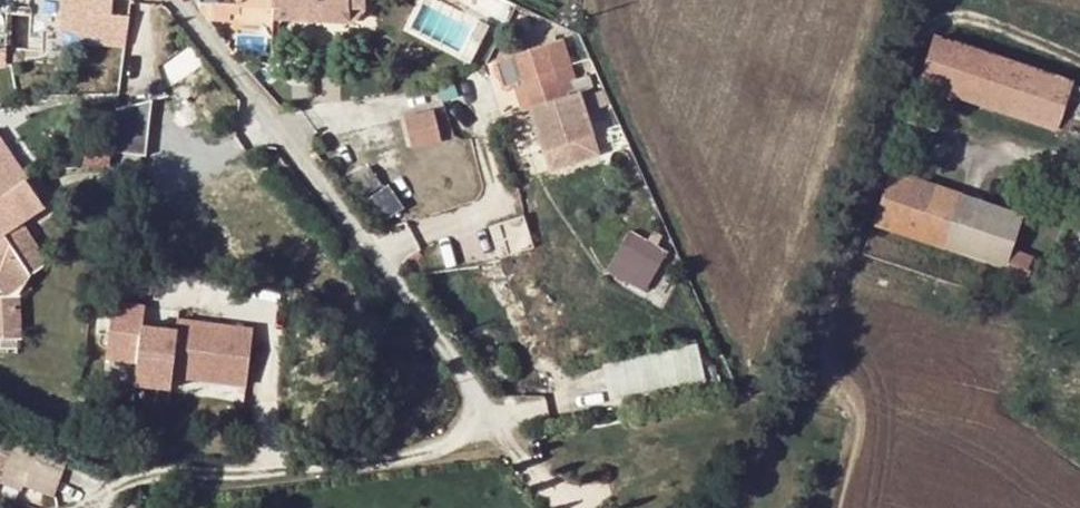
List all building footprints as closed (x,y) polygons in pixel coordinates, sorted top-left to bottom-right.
[(58,10),(88,12),(111,15),(111,0),(59,0),(58,10)] [(270,7),(270,0),(198,0),(198,3),(200,3),(200,7),(210,9),(211,21),(228,21),(229,13),(238,13),(238,6),(270,7)] [(270,7),(291,8),(321,9),(347,9),(347,0),(270,0),(270,7)] [(347,9),(365,9),(364,0),(347,0),(347,9)] [(270,7),(238,6),(238,13),(237,21),(270,23),(271,13),(270,7)] [(271,13),(270,20),(291,21),(291,8),(270,7),(271,13)] [(321,9),(291,8),(291,23),(320,24),(321,22),(321,9)] [(364,11),(365,9),(347,9),(321,9),(321,22),(351,25),(357,23),(358,21),(359,19),(360,18),(362,17),(363,15),(363,13),(364,11)] [(111,15),(88,12),(88,33),(128,36),(130,16),(111,15)] [(936,38),(922,81),(1079,136),(1079,88),(936,38)] [(543,151),(593,135),(563,40),(512,56),(543,151)] [(155,150),(155,102),(117,102),(116,150),(155,150)] [(416,145),(448,139),(442,106),(410,111),(416,145)] [(593,135),(543,151),(549,171),(600,155),(593,135)] [(12,179),(23,171),(0,138),(0,163),(12,179)] [(1,232),(18,220),(12,211),(3,196),(17,187),(12,179),(0,163),(0,231),(1,232)] [(1023,215),(891,171),(872,224),(1003,269),(999,282),(1011,285),(1024,276),(1031,256),(1011,249),(1023,215)] [(4,274),(0,277),(0,288),(8,299),(14,299),(49,261),(31,234),(36,231),(29,219),(45,209),(27,181),(17,187),(3,196),(12,211),(18,220),(1,232),(0,231),(0,268),(4,274)] [(654,289),(673,247),(632,228),(613,271),(654,289)] [(17,299),(14,299),(8,299),(0,299),(0,335),(18,335),(17,299)] [(145,306),(112,302),(106,358),(137,362),(143,326),(145,306)] [(246,385),(253,328),(178,319),(176,330),(172,376),(246,385)] [(172,376),(176,330),(143,326),(137,362),(134,384),(170,389),(172,376)] [(615,386),(617,397),(703,379),(696,344),(601,363),(606,387),(615,386)] [(703,379),(617,397),(619,408),(705,390),(703,379)] [(6,477),(57,496),(71,459),(20,440),(6,477)]
